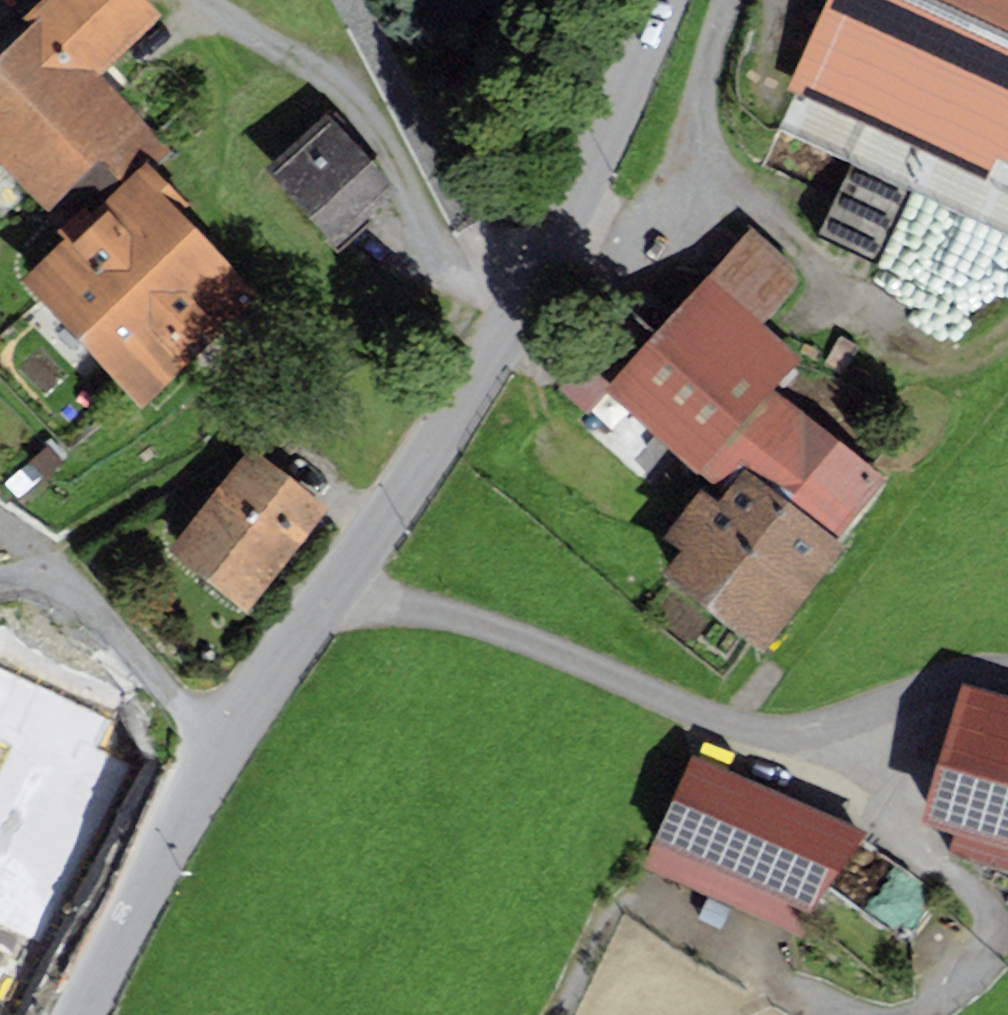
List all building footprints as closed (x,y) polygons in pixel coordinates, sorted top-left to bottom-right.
[(100,77),(163,16),(147,0),(39,0),(29,10),(37,13),(100,77)] [(789,87),(795,90),(988,178),(996,160),(1007,165),(1007,0),(829,0),(789,87)] [(37,13),(0,49),(0,166),(46,212),(59,199),(74,214),(57,231),(63,237),(146,157),(153,165),(171,147),(100,77),(37,13)] [(795,90),(777,127),(852,162),(912,190),(1007,234),(1007,165),(996,160),(988,178),(795,90)] [(328,111),(263,169),(334,247),(399,189),(328,111)] [(63,237),(19,279),(142,407),(260,294),(181,212),(190,203),(153,165),(146,157),(63,237)] [(912,190),(852,162),(818,235),(878,263),(912,190)] [(2,206),(7,205),(11,202),(14,198),(16,193),(16,188),(14,183),(11,179),(7,176),(1,175),(0,175),(0,206),(2,206)] [(795,265),(754,228),(656,335),(629,310),(557,388),(587,416),(608,393),(699,472),(777,388),(802,358),(766,321),(798,287),(795,265)] [(777,388),(699,472),(726,491),(743,469),(837,541),(888,477),(777,388)] [(250,447),(168,550),(246,611),(328,508),(250,447)] [(679,548),(661,572),(765,650),(846,544),(837,541),(743,469),(726,491),(718,500),(701,488),(664,537),(679,548)] [(34,807),(13,767),(119,709),(41,567),(0,589),(0,825),(34,807)] [(963,682),(917,818),(955,830),(948,854),(1007,871),(1007,695),(963,682)] [(866,830),(691,757),(651,844),(812,911),(866,830)] [(812,911),(651,844),(642,867),(800,936),(812,911)]
